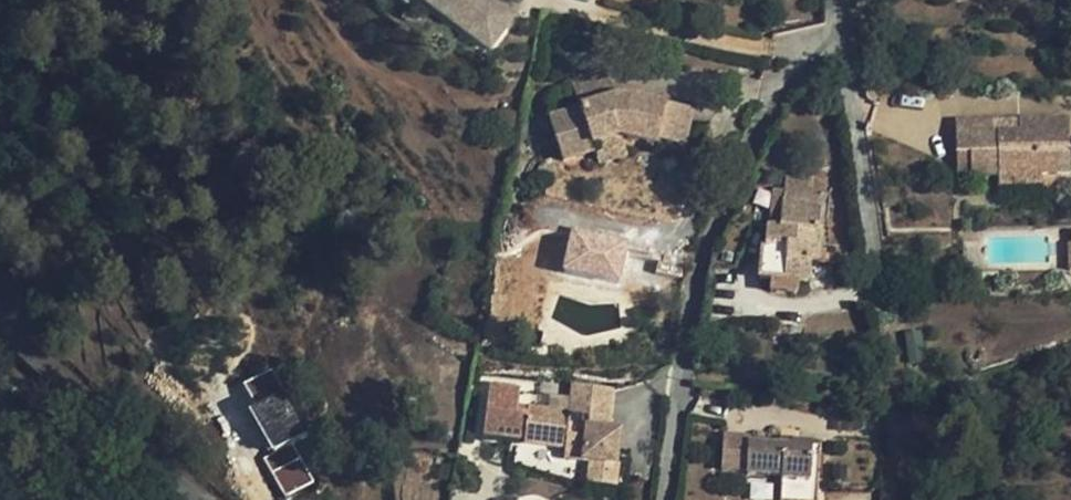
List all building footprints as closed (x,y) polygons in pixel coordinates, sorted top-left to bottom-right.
[(491,2),(489,0),(419,0),(487,51),(512,18),(491,2)] [(593,145),(620,137),(656,144),(657,140),(685,145),(693,110),(665,104),(665,103),(630,96),(623,96),(620,96),(616,96),(614,97),(605,70),(572,80),(581,107),(550,117),(564,162),(595,152),(593,145)] [(997,131),(997,120),(955,121),(956,154),(971,153),(971,177),(999,176),(999,186),(1042,185),(1041,175),(1070,174),(1069,117),(1020,118),(1020,130),(997,131)] [(1020,118),(997,120),(997,131),(1020,130),(1020,118)] [(627,156),(620,137),(593,145),(595,152),(600,165),(627,156)] [(971,153),(956,154),(957,177),(971,177),(971,153)] [(785,192),(758,189),(754,225),(769,227),(767,245),(763,245),(760,277),(772,279),(771,292),(795,294),(797,281),(806,282),(809,261),(817,262),(818,251),(820,229),(818,229),(820,203),(812,202),(813,180),(786,178),(785,192)] [(736,223),(754,225),(758,189),(748,188),(736,223)] [(619,283),(630,238),(571,224),(560,268),(619,283)] [(818,251),(817,262),(825,263),(827,252),(818,251)] [(236,385),(288,494),(313,482),(292,437),(304,431),(274,367),(236,385)] [(616,386),(576,382),(573,413),(531,409),(522,408),(524,391),(493,387),(487,435),(528,440),(527,443),(569,447),(568,458),(595,462),(592,483),(619,486),(622,461),(620,461),(624,430),(611,428),(602,427),(604,416),(613,416),(616,386)] [(611,428),(613,416),(604,416),(602,427),(611,428)] [(247,426),(241,431),(247,437),(254,444),(260,439),(247,426)] [(724,434),(722,470),(748,471),(749,474),(781,475),(780,499),(817,499),(819,457),(811,457),(812,456),(812,440),(792,438),(792,443),(750,440),(751,434),(724,434)] [(247,449),(256,461),(265,455),(257,443),(247,449)] [(250,484),(238,470),(226,480),(237,495),(250,484)]
